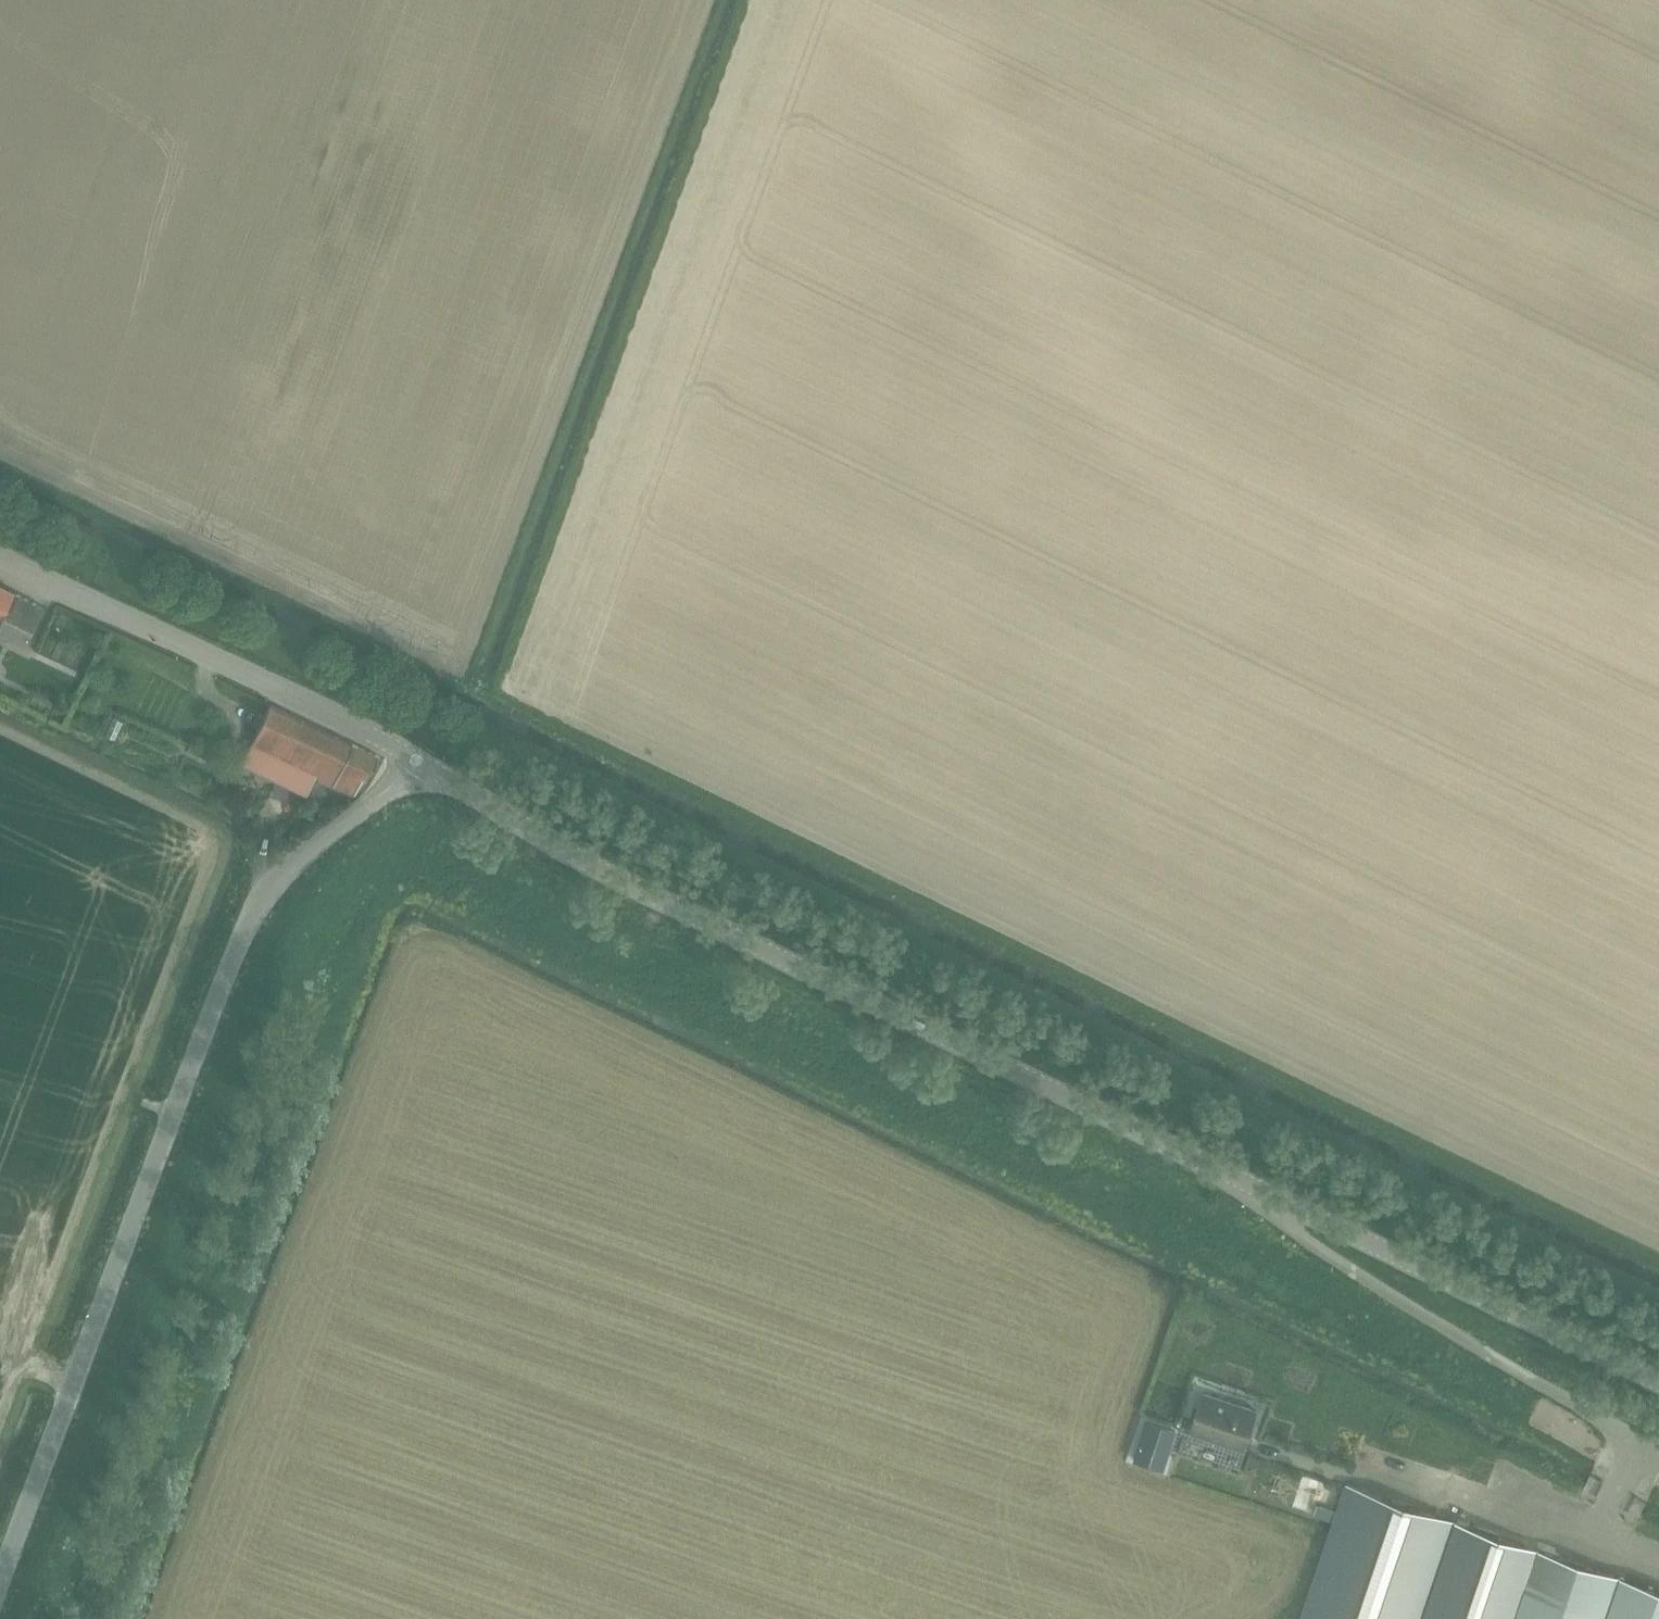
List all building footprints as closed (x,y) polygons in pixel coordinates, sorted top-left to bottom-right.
[(44,607),(0,584),(0,632),(25,644),(44,607)] [(258,732),(243,763),(308,794),(316,777),(355,795),(363,778),(367,779),(378,756),(271,704),(265,715),(258,732)] [(1202,1392),(1189,1431),(1242,1449),(1255,1410),(1202,1392)] [(1146,1421),(1133,1459),(1163,1470),(1176,1431),(1146,1421)] [(1346,1484),(1337,1511),(1333,1522),(1301,1618),(1424,1618),(1457,1522),(1346,1484)] [(1317,1504),(1313,1515),(1333,1522),(1337,1511),(1317,1504)] [(1424,1618),(1513,1618),(1536,1548),(1457,1522),(1424,1618)] [(1513,1618),(1603,1618),(1617,1575),(1536,1548),(1513,1618)] [(1617,1575),(1603,1618),(1658,1618),(1658,1590),(1617,1575)]
